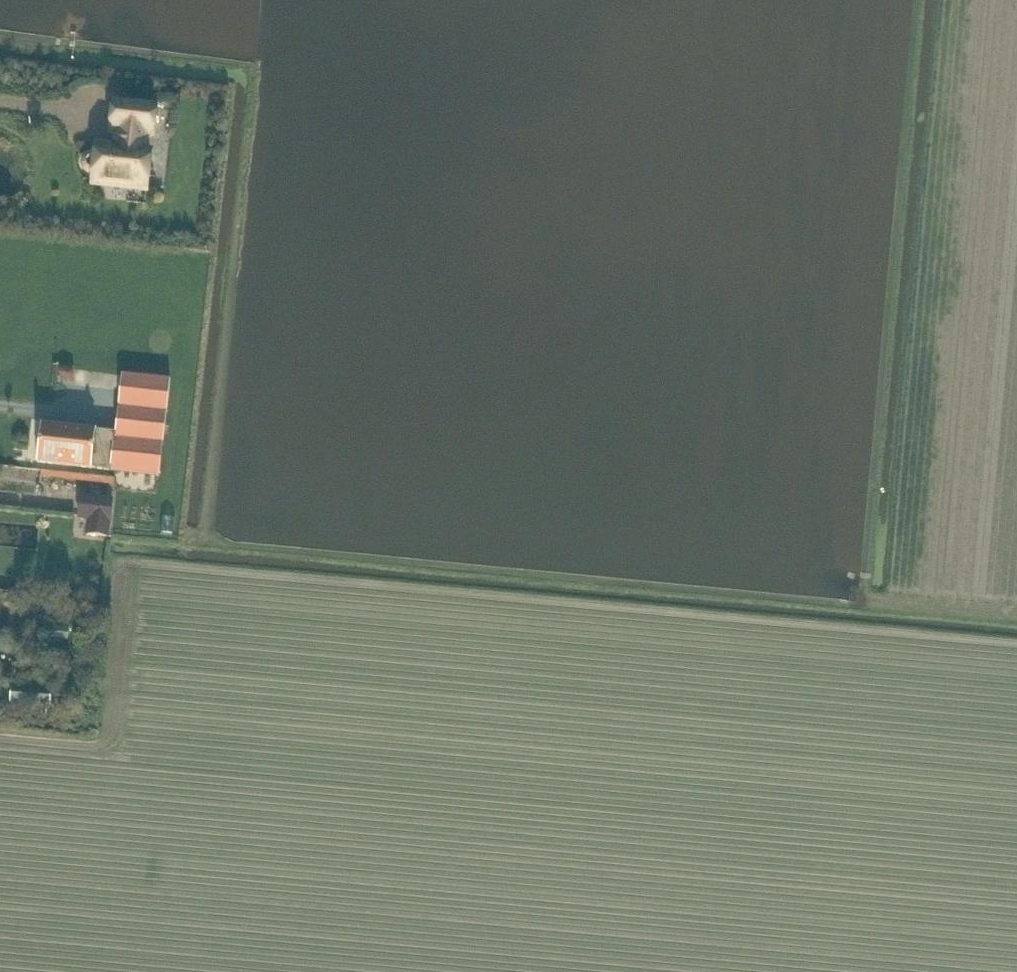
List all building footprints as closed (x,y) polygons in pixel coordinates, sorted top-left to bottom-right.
[(153,135),(156,108),(115,103),(112,131),(118,131),(116,150),(97,148),(96,155),(92,155),(88,157),(85,161),(84,166),(86,170),(90,173),(94,173),(94,181),(111,183),(111,187),(125,189),(125,185),(147,187),(151,154),(145,153),(147,135),(153,135)] [(159,477),(170,381),(123,376),(116,433),(42,425),(38,463),(159,477)] [(87,517),(85,536),(108,539),(109,525),(110,525),(113,500),(80,496),(78,516),(87,517)]
